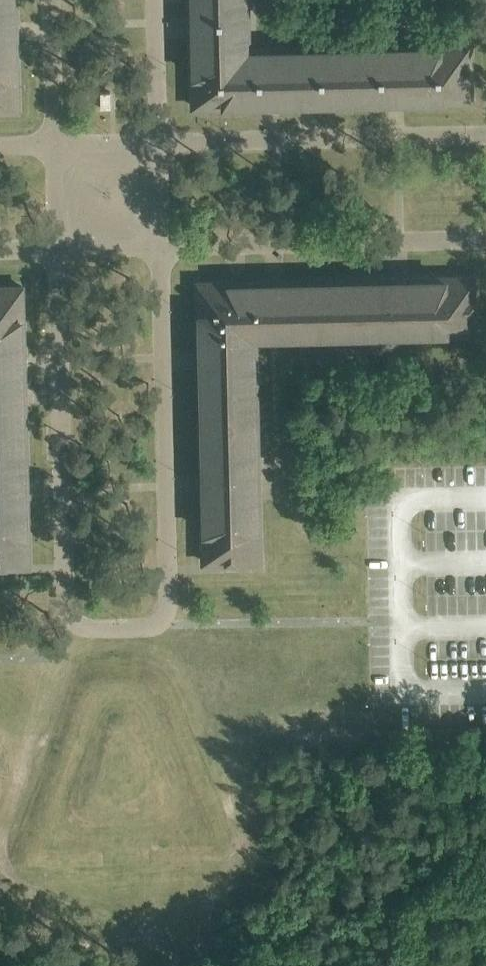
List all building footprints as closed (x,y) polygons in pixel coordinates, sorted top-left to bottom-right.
[(18,110),(16,0),(0,0),(0,110),(18,110)] [(470,43),(248,48),(247,0),(191,0),(193,106),(472,100),(470,43)] [(101,91),(101,108),(113,107),(113,91),(101,91)] [(197,282),(203,561),(260,560),(255,337),(477,332),(475,276),(197,282)] [(28,565),(22,286),(0,286),(0,566),(28,565)]
